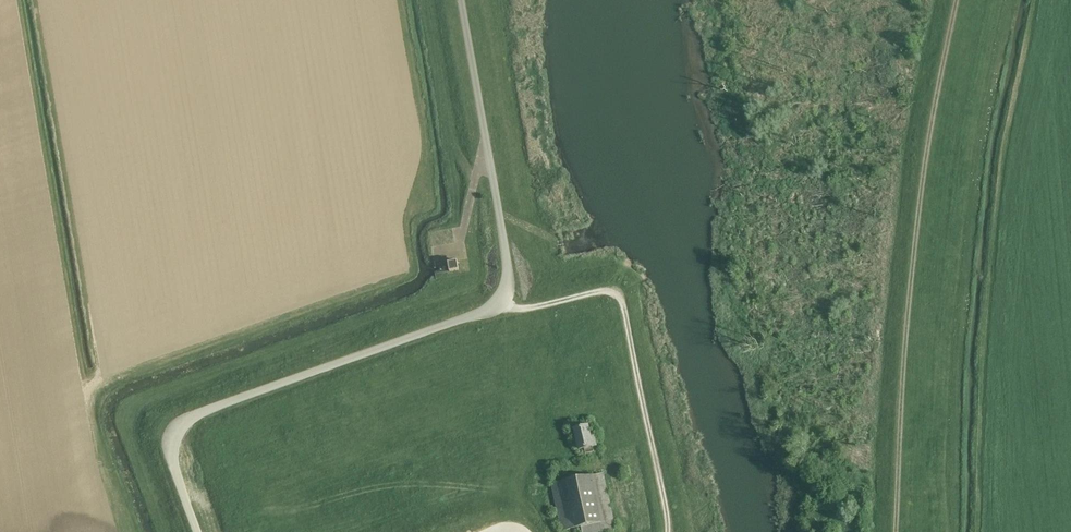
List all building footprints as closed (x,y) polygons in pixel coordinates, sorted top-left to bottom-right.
[(451,262),(448,263),(449,265),(450,270),(450,271),(450,272),(459,270),(458,266),(458,261),(451,262)] [(594,453),(593,447),(596,446),(594,437),(591,438),(588,426),(575,429),(579,450),(584,449),(586,454),(594,453)] [(552,485),(562,531),(582,527),(583,531),(610,531),(616,530),(604,474),(552,485)]
